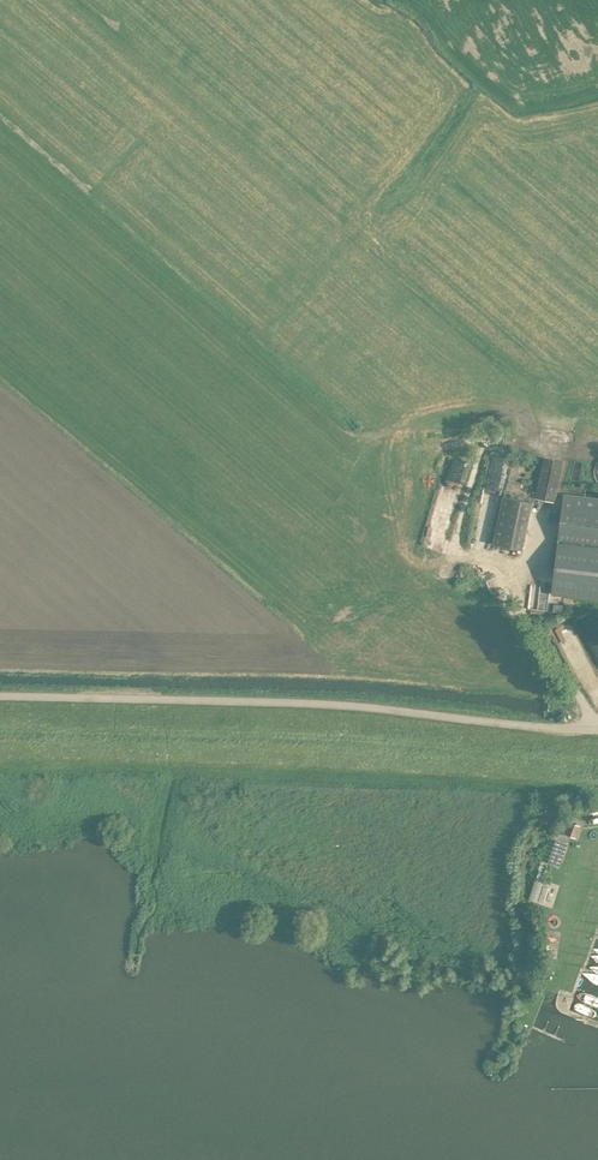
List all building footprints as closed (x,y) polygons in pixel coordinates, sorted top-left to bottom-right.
[(562,460),(542,456),(534,496),(553,500),(562,460)] [(556,545),(551,590),(597,596),(597,497),(563,493),(556,545)] [(521,548),(531,501),(502,494),(492,542),(521,548)] [(442,552),(442,542),(430,542),(430,552),(442,552)] [(543,593),(542,573),(524,574),(525,594),(543,593)] [(573,835),(577,824),(570,821),(566,832),(573,835)] [(557,934),(549,933),(549,943),(557,944),(557,934)]
